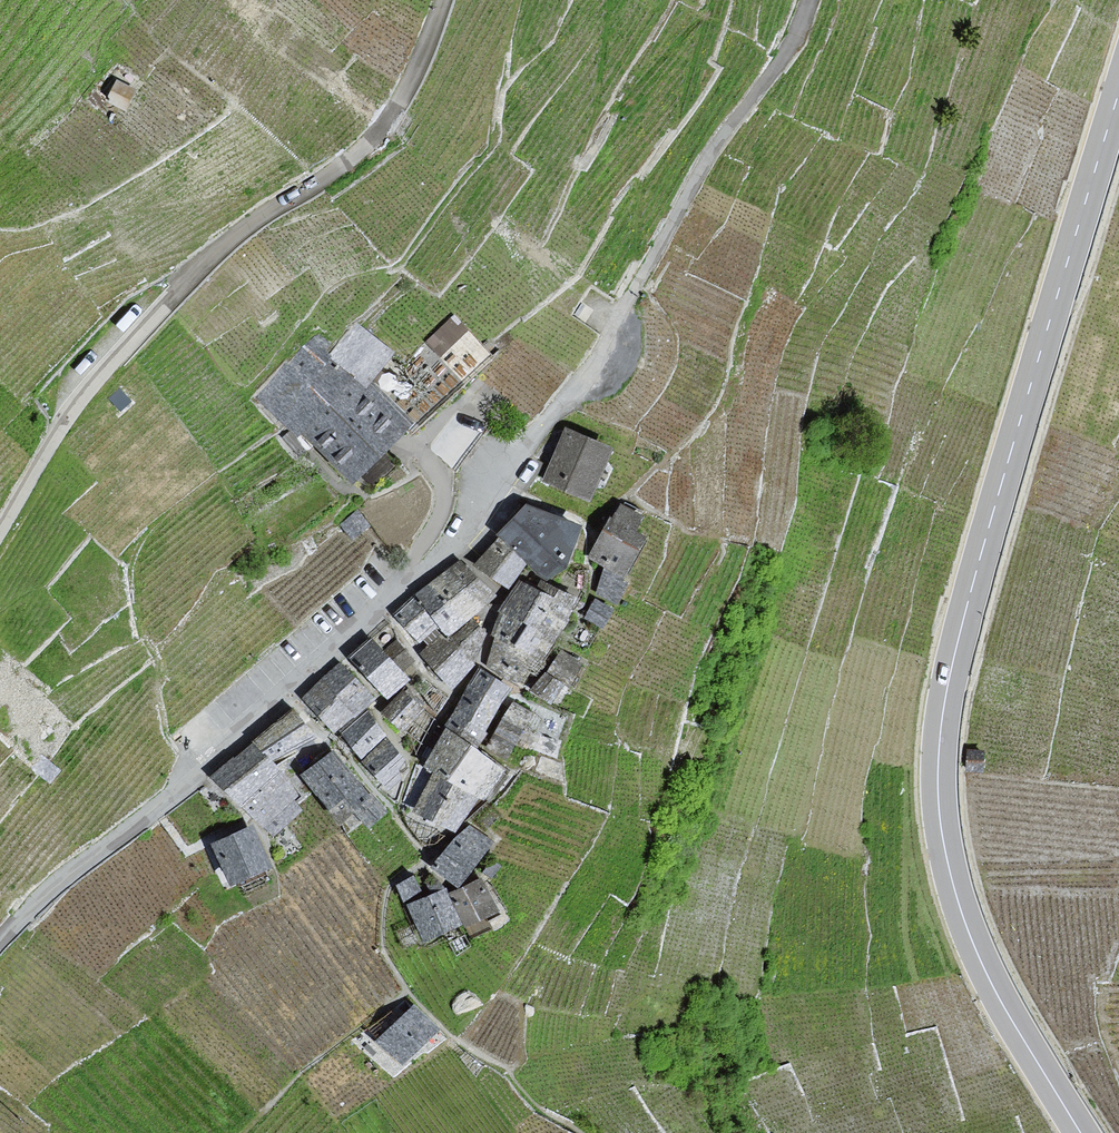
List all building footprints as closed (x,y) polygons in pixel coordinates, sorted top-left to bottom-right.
[(130,90),(118,79),(104,94),(117,105),(130,90)] [(487,354),(454,318),(429,341),(462,377),(487,354)] [(260,397),(354,483),(404,429),(310,343),(260,397)] [(609,448),(567,431),(545,482),(587,499),(609,448)] [(500,534),(503,537),(528,562),(546,578),(563,568),(580,527),(527,505),(514,519),(500,534)] [(594,556),(607,563),(624,572),(644,537),(634,532),(642,518),(622,506),(594,556)] [(369,523),(355,511),(340,528),(354,540),(369,523)] [(528,562),(503,537),(480,561),(477,564),(508,587),(528,562)] [(445,575),(423,593),(416,599),(399,615),(398,616),(419,640),(437,623),(449,635),(448,636),(444,639),(441,636),(422,652),(429,660),(451,685),(473,665),(485,631),(482,628),(471,615),(493,596),(469,569),(460,560),(445,575)] [(629,575),(624,572),(607,563),(597,592),(618,601),(629,575)] [(531,590),(518,583),(503,611),(507,614),(496,633),(504,637),(488,665),(521,683),(524,677),(530,666),(535,669),(573,601),(551,589),(543,584),(538,594),(531,590)] [(611,609),(596,601),(587,618),(603,626),(611,609)] [(385,652),(373,639),(352,657),(387,697),(408,679),(401,672),(414,661),(397,642),(385,652)] [(581,665),(560,652),(548,670),(570,684),(581,665)] [(312,707),(334,731),(353,714),(371,698),(343,667),(340,665),(323,680),(304,698),(312,707)] [(440,744),(426,765),(438,773),(422,798),(416,808),(454,832),(476,797),(483,801),(503,768),(493,761),(476,748),(486,732),(483,730),(501,703),(510,688),(481,670),(475,680),(472,685),(470,689),(455,713),(452,717),(445,728),(448,730),(440,744)] [(562,685),(546,673),(533,692),(549,703),(562,685)] [(421,708),(404,692),(385,713),(401,728),(421,708)] [(513,703),(504,718),(495,734),(488,747),(504,756),(512,743),(521,727),(529,712),(513,703)] [(312,734),(291,709),(251,744),(216,776),(225,784),(241,801),(247,808),(273,834),(301,810),(292,801),(298,795),(282,778),(276,771),(266,760),(307,737),(312,734)] [(386,738),(367,715),(343,736),(362,758),(386,738)] [(405,762),(384,740),(362,761),(388,788),(399,778),(394,773),(405,762)] [(342,762),(332,751),(304,775),(339,816),(350,807),(368,828),(386,813),(371,797),(342,762)] [(983,752),(968,751),(967,769),(982,771),(983,752)] [(441,857),(434,866),(459,885),(492,843),(470,826),(455,840),(446,850),(441,857)] [(249,827),(216,843),(235,884),(269,867),(249,827)] [(411,878),(396,887),(404,900),(419,891),(411,878)] [(480,880),(450,895),(463,923),(465,926),(495,912),(480,880)] [(409,906),(425,940),(463,923),(450,895),(447,889),(431,896),(426,899),(409,906)] [(414,1006),(380,1037),(401,1059),(434,1029),(414,1006)]
